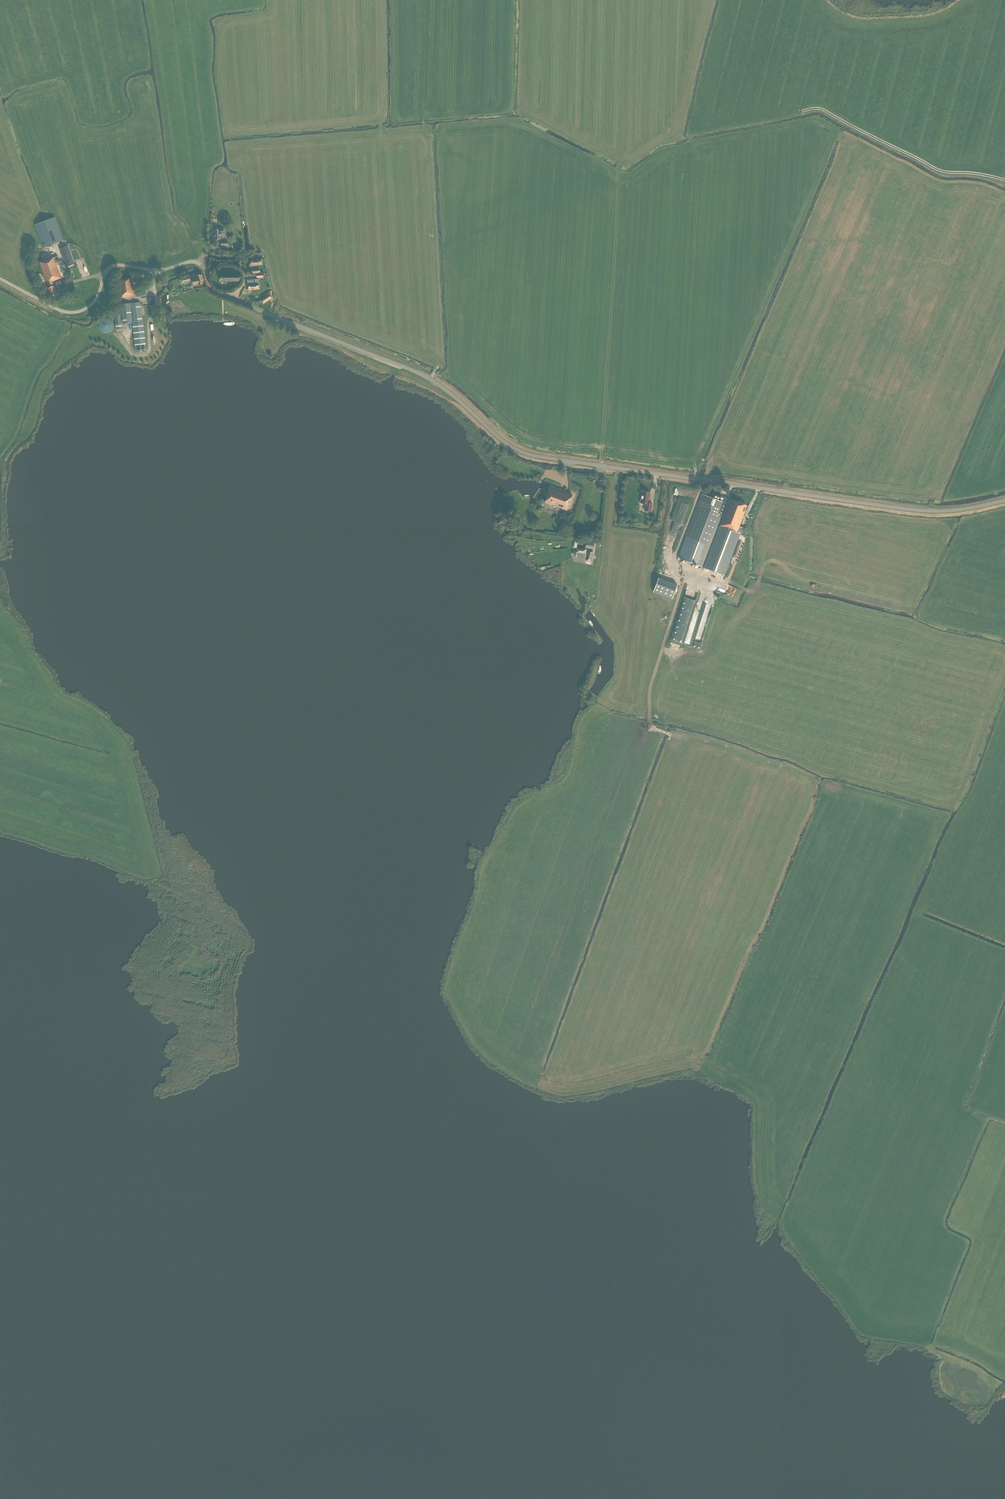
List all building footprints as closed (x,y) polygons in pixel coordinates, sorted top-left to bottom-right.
[(35,224),(44,248),(64,240),(55,217),(35,224)] [(221,239),(221,236),(225,236),(224,230),(220,230),(214,230),(214,240),(221,239)] [(60,249),(65,264),(73,261),(68,246),(60,249)] [(61,278),(56,263),(60,262),(58,256),(54,258),(50,259),(49,259),(40,262),(49,288),(48,288),(51,296),(58,294),(53,282),(61,278)] [(196,276),(197,279),(193,279),(194,286),(204,284),(202,275),(196,276)] [(135,295),(135,294),(138,294),(137,289),(134,289),(133,277),(118,279),(120,298),(122,298),(122,299),(123,299),(123,298),(131,297),(131,296),(135,295)] [(248,282),(246,282),(246,286),(247,286),(248,291),(260,290),(259,284),(258,280),(248,281),(248,282)] [(261,300),(263,304),(272,298),(270,294),(271,293),(270,292),(265,295),(266,296),(261,300)] [(142,323),(140,302),(131,303),(133,323),(133,324),(136,351),(146,349),(143,323),(142,323)] [(121,305),(123,324),(133,323),(131,303),(121,305)] [(108,318),(106,318),(105,318),(104,319),(102,319),(101,320),(100,321),(100,322),(99,323),(99,325),(99,326),(99,327),(99,328),(100,330),(100,331),(101,332),(102,332),(104,333),(105,333),(106,333),(108,333),(109,333),(110,332),(111,332),(112,331),(113,330),(113,328),(114,327),(114,326),(114,325),(113,323),(113,322),(112,321),(111,320),(110,319),(109,319),(108,318)] [(547,497),(545,502),(552,505),(552,504),(562,508),(562,509),(567,510),(572,495),(566,493),(566,491),(550,486),(546,497),(547,497)] [(644,511),(651,512),(652,503),(649,503),(650,493),(642,492),(640,503),(645,504),(644,511)] [(742,511),(745,505),(730,499),(720,495),(719,498),(723,500),(722,502),(702,494),(700,501),(678,558),(727,577),(741,541),(728,536),(730,530),(735,531),(738,532),(740,527),(737,526),(743,511),(742,511)] [(585,557),(586,558),(587,550),(577,548),(576,557),(584,558),(585,557)] [(677,585),(659,578),(653,592),(672,599),(677,585)]
